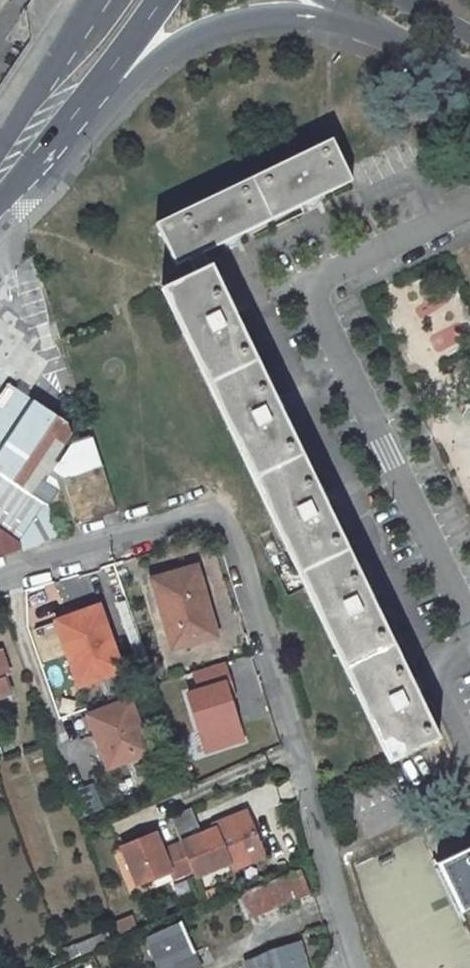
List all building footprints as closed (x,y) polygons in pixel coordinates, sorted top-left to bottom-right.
[(175,266),(205,252),(351,182),(331,139),(155,224),(175,266)] [(212,266),(163,288),(388,765),(438,741),(237,317),(212,266)] [(428,336),(437,353),(468,337),(459,320),(428,336)] [(19,546),(20,551),(68,535),(46,507),(55,493),(39,481),(68,436),(66,426),(32,404),(7,387),(0,398),(0,533),(19,546)] [(20,551),(19,546),(0,533),(0,558),(20,551)] [(196,577),(158,588),(176,651),(214,640),(196,577)] [(95,601),(46,619),(72,690),(121,673),(95,601)] [(217,661),(188,672),(193,687),(178,692),(201,756),(245,741),(217,661)] [(128,700),(85,716),(99,753),(102,752),(107,767),(147,752),(128,700)] [(197,879),(234,863),(263,851),(246,812),(213,825),(215,829),(182,843),(194,871),(197,879)] [(156,881),(173,874),(176,879),(194,871),(182,843),(165,850),(158,835),(126,848),(142,887),(156,881)] [(437,863),(460,913),(469,908),(469,847),(437,863)] [(237,870),(266,857),(263,851),(234,863),(237,870)] [(317,892),(308,869),(276,882),(285,905),(317,892)] [(158,887),(176,879),(173,874),(156,881),(158,887)] [(276,882),(245,895),(255,918),(285,905),(276,882)] [(118,935),(136,928),(131,915),(113,921),(118,935)] [(162,929),(178,967),(193,967),(201,965),(183,921),(162,929)] [(148,935),(162,967),(178,967),(162,929),(148,935)] [(274,951),(244,959),(248,967),(313,967),(304,937),(273,946),(274,951)]
